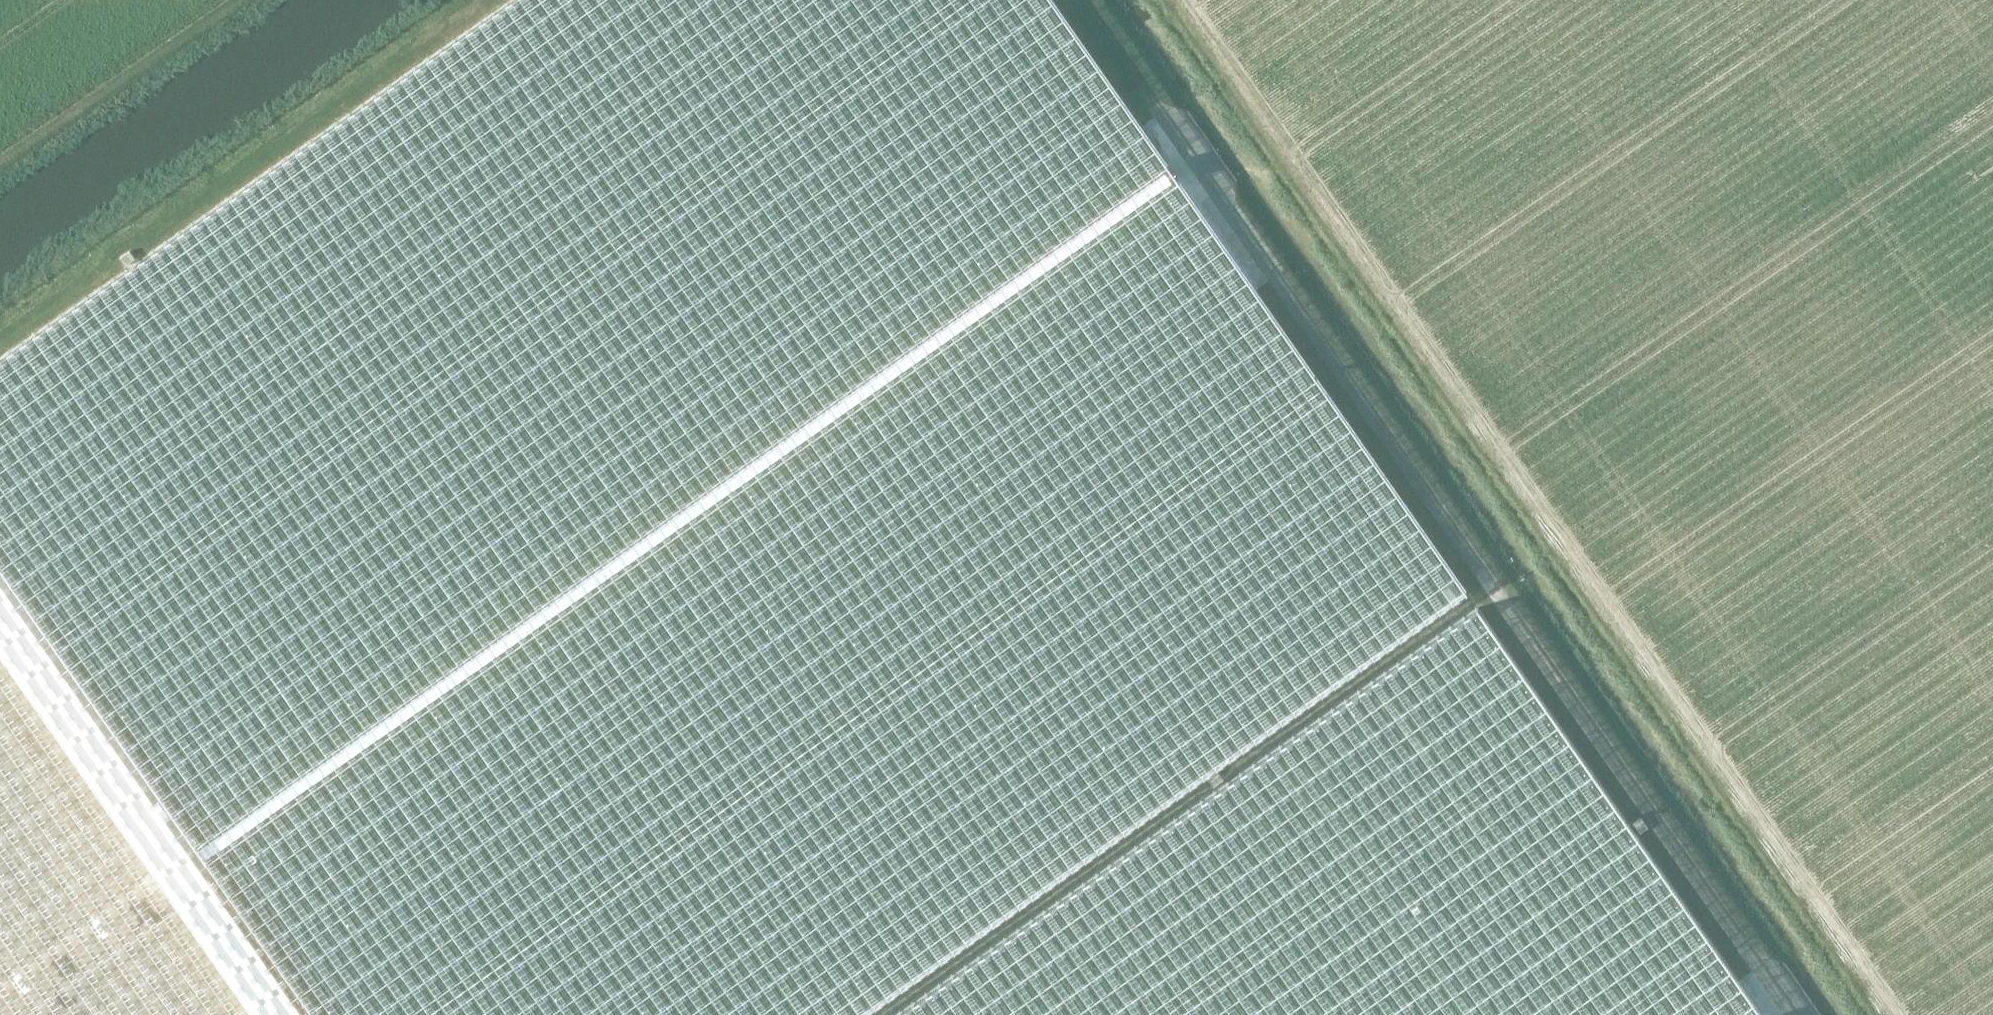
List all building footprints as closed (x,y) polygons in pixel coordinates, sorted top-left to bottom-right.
[(1466,591),(1052,0),(512,0),(0,358),(0,653),(255,1014),(861,1014),(1466,591)] [(1476,609),(899,1014),(1761,1014),(1476,609)]
